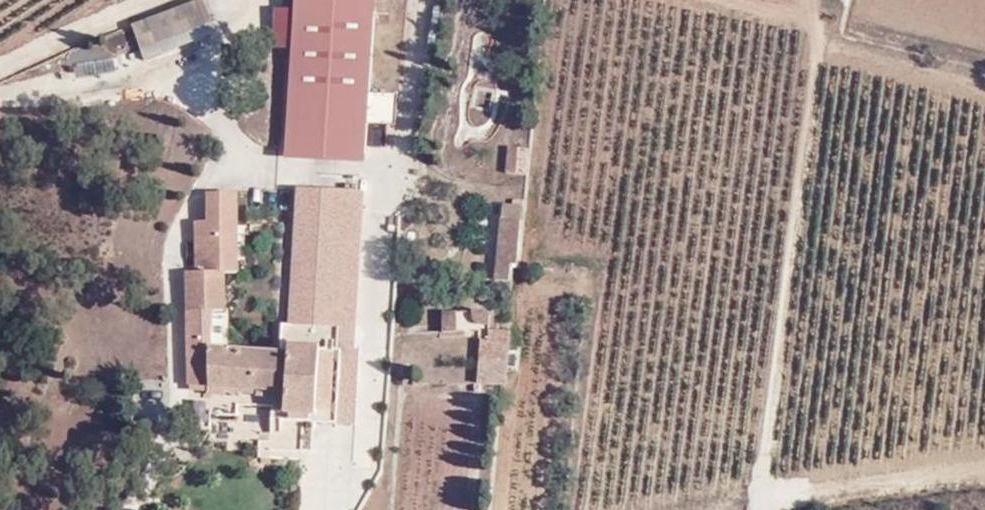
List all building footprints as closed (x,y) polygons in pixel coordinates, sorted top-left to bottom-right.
[(177,46),(215,32),(201,0),(196,0),(164,12),(177,46)] [(129,25),(144,59),(177,46),(164,12),(129,25)] [(527,175),(529,152),(510,150),(508,173),(527,175)] [(299,208),(345,211),(345,191),(301,188),(299,208)] [(523,210),(525,200),(514,199),(513,209),(523,210)] [(500,220),(522,223),(523,210),(513,209),(501,207),(500,220)] [(335,363),(347,364),(351,312),(337,312),(345,211),(299,208),(296,208),(288,321),(284,321),(281,342),(288,343),(288,352),(207,345),(206,335),(219,337),(221,311),(210,309),(212,262),(213,255),(192,254),(195,311),(186,310),(188,385),(206,386),(222,387),(288,393),(287,412),(314,414),(318,361),(335,363)] [(192,252),(192,254),(213,255),(217,236),(229,237),(229,208),(204,208),(202,235),(192,252)] [(508,265),(518,266),(522,223),(500,220),(491,281),(506,282),(508,265)] [(442,311),(441,319),(486,323),(487,314),(442,311)] [(486,323),(441,319),(440,330),(478,331),(478,339),(480,340),(478,382),(504,385),(507,335),(486,330),(486,323)] [(333,385),(335,363),(318,361),(314,414),(330,416),(331,409),(333,385)] [(343,387),(333,385),(331,409),(340,409),(343,387)] [(222,387),(206,386),(205,395),(223,396),(222,387)]
